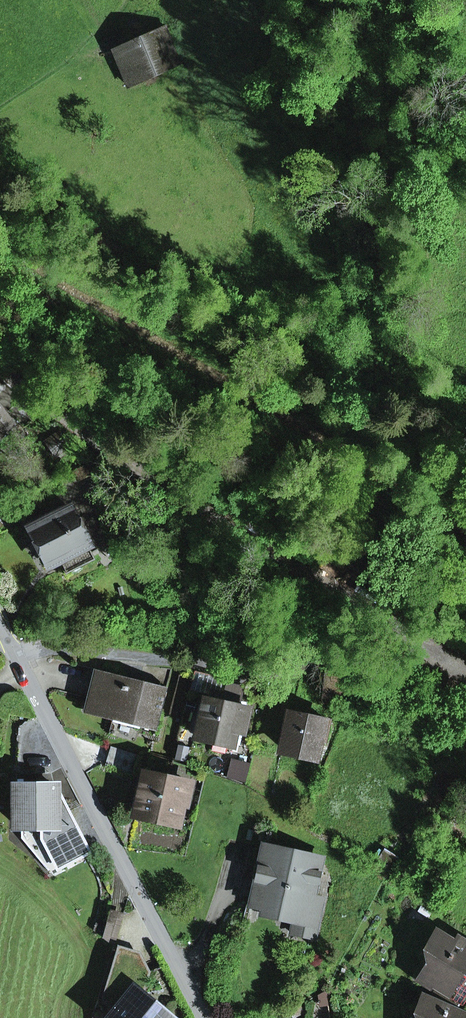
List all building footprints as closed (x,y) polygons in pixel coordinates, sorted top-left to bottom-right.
[(170,66),(178,63),(165,33),(158,36),(170,66)] [(158,36),(114,54),(127,84),(170,66),(158,36)] [(47,441),(56,455),(67,447),(57,434),(47,441)] [(60,558),(67,572),(93,558),(77,527),(80,526),(71,508),(61,513),(58,505),(44,513),(47,520),(32,528),(34,531),(31,533),(29,537),(32,543),(36,544),(40,543),(50,563),(60,558)] [(122,714),(91,706),(100,672),(92,670),(81,712),(120,722),(122,714)] [(120,722),(155,731),(165,694),(138,687),(139,681),(100,671),(100,672),(91,706),(122,714),(120,722)] [(238,708),(242,690),(226,687),(227,683),(214,675),(194,671),(193,678),(190,689),(209,694),(210,691),(224,694),(222,704),(238,708)] [(327,673),(325,693),(349,696),(351,676),(327,673)] [(171,713),(183,716),(190,689),(193,678),(179,675),(171,713)] [(165,694),(166,688),(139,681),(138,687),(165,694)] [(244,729),(248,710),(238,708),(222,704),(224,694),(210,691),(209,694),(208,701),(206,700),(198,735),(213,739),(211,748),(212,752),(222,754),(225,752),(227,742),(229,742),(232,726),(244,729)] [(290,714),(282,748),(314,756),(320,731),(326,733),(328,723),(290,714)] [(140,756),(112,747),(106,766),(135,775),(140,756)] [(145,776),(137,812),(176,821),(182,796),(188,798),(191,786),(145,776)] [(63,866),(90,852),(59,793),(55,795),(54,786),(16,786),(16,826),(21,826),(48,826),(48,837),(63,866)] [(175,827),(176,821),(137,812),(135,818),(175,827)] [(21,838),(37,857),(50,873),(63,866),(48,837),(48,826),(21,826),(21,838)] [(321,859),(263,846),(250,905),(295,914),(318,920),(323,899),(312,896),(321,859)] [(111,910),(105,930),(117,934),(123,915),(111,910)] [(291,933),(314,938),(318,920),(295,914),(291,933)] [(105,930),(103,938),(113,947),(117,934),(105,930)] [(455,940),(453,944),(436,934),(429,944),(432,952),(427,960),(428,967),(423,977),(433,983),(431,987),(461,1005),(465,996),(465,946),(455,940)] [(423,977),(428,967),(427,960),(432,952),(429,944),(410,975),(431,987),(433,983),(423,977)] [(137,955),(120,950),(106,998),(119,1008),(133,991),(140,997),(147,974),(137,955)] [(133,991),(119,1008),(111,1017),(165,1017),(140,997),(133,991)] [(423,995),(416,1011),(418,1017),(465,1017),(465,1014),(423,995)] [(328,1007),(326,997),(315,998),(317,1009),(328,1007)]
